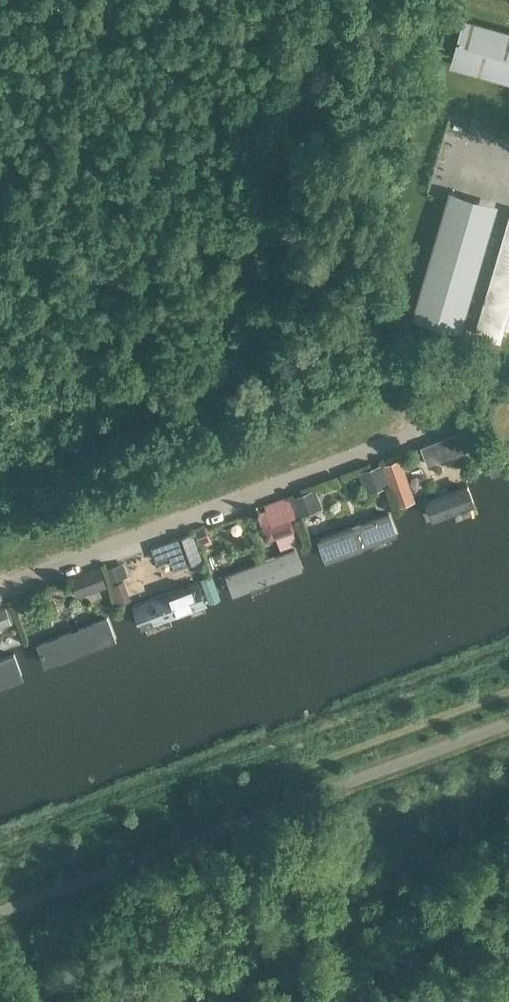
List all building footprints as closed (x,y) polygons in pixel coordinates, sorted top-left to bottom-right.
[(464,17),(451,63),(508,80),(508,30),(464,17)] [(495,217),(448,203),(414,319),(461,333),(495,217)] [(479,323),(502,331),(508,309),(508,221),(479,323)] [(371,322),(373,329),(390,323),(387,316),(371,322)] [(460,435),(441,442),(447,457),(466,450),(460,435)] [(390,478),(385,466),(376,470),(380,481),(390,478)] [(466,482),(427,497),(434,517),(474,503),(466,482)] [(316,489),(293,498),(300,515),(322,507),(316,489)] [(289,495),(264,505),(276,537),(301,528),(289,495)] [(390,512),(318,538),(325,560),(398,533),(390,512)] [(205,528),(196,531),(200,543),(209,540),(205,528)] [(192,533),(152,547),(157,561),(169,557),(173,569),(187,564),(187,563),(201,558),(192,533)] [(295,546),(224,573),(232,595),(303,568),(295,546)] [(108,569),(112,581),(123,576),(119,565),(108,569)] [(90,576),(93,588),(106,583),(101,572),(90,576)] [(201,583),(137,606),(144,627),(209,603),(201,583)] [(0,609),(0,627),(12,622),(7,607),(0,609)] [(108,620),(40,644),(47,666),(116,642),(108,620)] [(0,663),(0,686),(23,680),(17,658),(0,663)]
